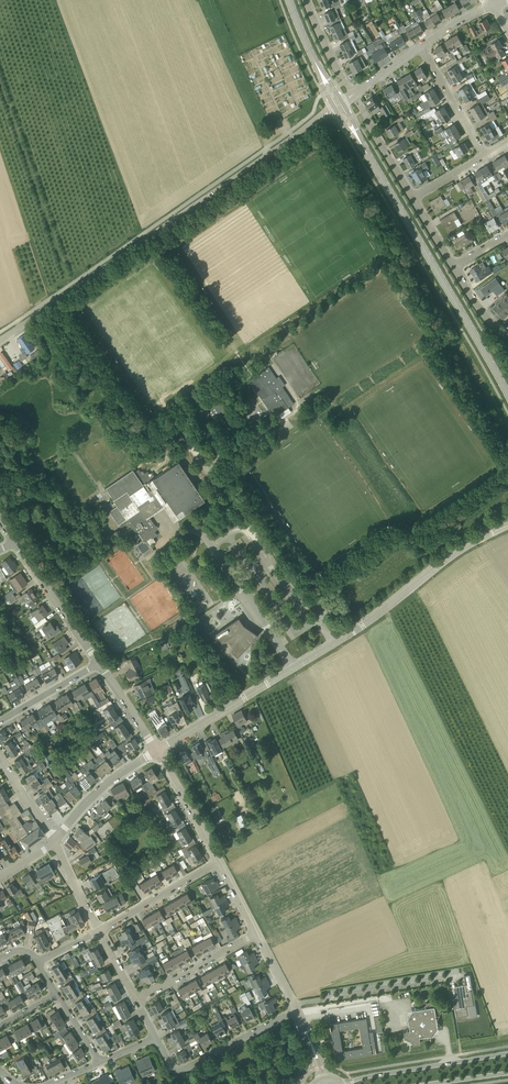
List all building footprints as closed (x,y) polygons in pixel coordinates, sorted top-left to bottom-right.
[(333,6),(344,1),(343,0),(339,0),(334,2),(333,0),(329,2),(328,0),(318,0),(319,3),(320,2),(323,8),(330,5),(332,4),(333,6)] [(436,5),(439,10),(443,7),(438,0),(436,0),(434,1),(436,5)] [(336,18),(337,20),(340,18),(336,8),(341,7),(345,5),(344,1),(333,6),(334,9),(324,14),(328,21),(334,19),(336,18)] [(449,6),(453,13),(460,10),(455,2),(449,6)] [(447,17),(453,13),(449,6),(443,10),(447,17)] [(417,14),(421,21),(424,20),(429,28),(435,24),(429,15),(428,12),(423,15),(420,9),(415,12),(417,14)] [(437,13),(436,12),(436,11),(435,12),(429,15),(435,24),(442,21),(437,13)] [(418,23),(421,21),(417,14),(413,16),(416,21),(415,22),(413,19),(409,21),(410,24),(417,35),(424,31),(418,23)] [(337,20),(335,21),(332,22),(334,25),(330,26),(333,33),(341,29),(338,23),(342,21),(340,18),(337,20)] [(486,29),(488,33),(492,30),(486,19),(479,23),(481,27),(480,28),(480,29),(476,31),(473,26),(469,28),(474,36),(486,29)] [(406,42),(402,36),(400,34),(403,32),(398,24),(397,22),(393,24),(396,29),(394,30),(394,31),(391,32),(393,35),(399,46),(406,42)] [(406,30),(407,32),(407,33),(411,39),(417,35),(410,24),(405,27),(404,25),(403,25),(402,22),(398,24),(403,32),(406,30)] [(349,37),(348,34),(344,36),(341,29),(333,33),(336,40),(340,38),(341,41),(349,37)] [(384,41),(385,43),(388,41),(389,43),(389,44),(393,50),(399,46),(393,35),(388,39),(386,35),(385,36),(383,32),(380,33),(382,38),(383,39),(384,41)] [(456,46),(462,43),(457,34),(451,38),(456,46)] [(384,41),(383,39),(379,38),(373,42),(375,46),(378,50),(382,58),(388,54),(385,48),(388,47),(385,43),(384,41)] [(454,62),(457,61),(453,53),(458,50),(456,46),(451,38),(445,42),(451,52),(449,54),(452,59),(454,62)] [(491,44),(492,46),(485,50),(490,58),(496,55),(499,59),(505,55),(500,47),(502,46),(499,39),(498,40),(491,44)] [(343,51),(351,48),(347,41),(340,45),(343,51)] [(435,48),(440,57),(446,53),(441,45),(435,48)] [(346,58),(354,54),(351,48),(343,51),(346,58)] [(382,58),(378,50),(375,52),(372,48),(366,51),(370,57),(373,63),(373,62),(375,60),(376,61),(382,58)] [(448,54),(446,56),(445,54),(441,57),(445,63),(451,59),(448,54)] [(466,56),(457,61),(459,64),(468,59),(467,58),(466,56)] [(498,63),(500,66),(504,63),(506,67),(507,66),(507,57),(498,63)] [(363,60),(359,62),(357,59),(349,63),(354,73),(366,66),(363,60)] [(460,65),(459,64),(448,71),(451,77),(460,72),(463,70),(460,65)] [(501,83),(506,79),(507,78),(507,75),(507,74),(507,66),(506,67),(501,70),(504,73),(497,77),(501,83)] [(422,76),(424,80),(427,78),(421,67),(415,70),(419,78),(422,76)] [(455,83),(463,78),(460,72),(451,77),(455,83)] [(417,84),(415,81),(411,73),(404,77),(410,88),(414,86),(414,87),(417,86),(416,84),(417,84)] [(398,80),(402,88),(406,86),(408,90),(410,88),(404,77),(398,80)] [(475,80),(473,77),(468,80),(465,81),(467,85),(475,80)] [(389,98),(390,101),(391,102),(396,99),(395,98),(398,96),(400,99),(404,97),(400,90),(396,92),(392,84),(391,84),(392,84),(383,89),(383,88),(383,89),(389,98)] [(462,96),(471,91),(467,85),(459,90),(462,96)] [(404,97),(406,100),(407,100),(409,99),(403,88),(400,90),(404,97)] [(433,88),(425,93),(428,99),(437,94),(433,88)] [(479,99),(488,94),(485,90),(477,95),(479,99)] [(466,102),(474,97),(471,91),(462,96),(466,102)] [(421,92),(411,97),(413,100),(422,95),(421,92)] [(421,116),(431,110),(429,107),(432,105),(432,106),(440,101),(437,94),(428,99),(423,102),(427,108),(418,113),(420,116),(421,116)] [(488,94),(479,99),(476,101),(478,104),(470,109),(473,115),(485,108),(483,103),(490,99),(488,94)] [(373,113),(375,112),(380,108),(372,97),(365,102),(373,113)] [(444,106),(436,111),(435,108),(431,110),(421,116),(422,118),(423,117),(424,118),(426,117),(427,118),(431,115),(432,117),(434,116),(435,119),(436,119),(447,112),(444,106)] [(488,115),(490,118),(496,115),(494,111),(490,113),(489,112),(487,112),(485,108),(473,115),(477,121),(488,115)] [(436,131),(442,128),(440,125),(442,123),(451,119),(447,112),(436,119),(438,123),(436,124),(438,126),(434,128),(436,131)] [(496,115),(490,118),(486,120),(488,123),(481,128),(485,134),(493,129),(489,123),(497,118),(496,115)] [(398,123),(396,124),(387,129),(391,137),(404,129),(400,122),(404,119),(402,116),(396,119),(398,123)] [(454,124),(446,129),(449,135),(458,130),(454,124)] [(493,129),(485,134),(488,140),(491,138),(493,141),(501,136),(495,127),(493,129)] [(446,137),(450,143),(461,136),(458,130),(449,135),(446,137)] [(408,146),(403,139),(395,144),(399,151),(408,146)] [(454,153),(456,153),(458,157),(461,156),(460,154),(469,150),(464,142),(456,147),(452,149),(454,153)] [(415,153),(417,151),(420,149),(418,146),(415,148),(409,151),(410,154),(404,158),(409,167),(412,165),(416,163),(420,161),(415,153)] [(505,155),(499,158),(503,166),(507,163),(507,161),(505,155)] [(436,156),(432,158),(437,166),(441,163),(436,156)] [(493,162),(498,169),(503,166),(499,158),(493,162)] [(426,177),(423,171),(428,168),(425,162),(418,166),(420,169),(412,173),(417,182),(420,180),(421,180),(426,177)] [(492,176),(491,173),(487,166),(481,169),(487,180),(487,179),(492,176)] [(474,178),(478,184),(483,192),(486,191),(481,183),(487,180),(481,169),(475,172),(478,176),(474,178)] [(464,188),(465,188),(467,192),(469,191),(469,192),(472,190),(470,186),(474,184),(469,176),(462,180),(466,186),(464,188)] [(487,200),(483,192),(478,184),(474,186),(483,202),(487,200)] [(436,213),(441,210),(442,210),(442,209),(447,206),(440,195),(429,202),(432,207),(434,206),(437,212),(436,213)] [(491,209),(496,217),(499,216),(504,223),(507,220),(507,217),(505,212),(503,209),(497,212),(489,199),(486,201),(491,209)] [(490,221),(486,223),(491,230),(498,226),(493,219),(496,217),(491,209),(485,212),(490,221)] [(458,218),(454,211),(440,220),(447,233),(457,227),(454,221),(458,218)] [(458,236),(452,240),(458,250),(457,249),(472,240),(473,241),(468,232),(459,237),(458,236)] [(470,270),(470,271),(471,271),(473,274),(474,274),(475,276),(473,276),(476,281),(486,276),(485,276),(492,272),(489,266),(482,270),(479,265),(470,270)] [(500,270),(498,266),(492,269),(495,274),(500,270)] [(493,291),(495,293),(497,295),(504,290),(495,278),(481,289),(486,296),(493,291)] [(498,311),(504,317),(506,316),(506,315),(507,314),(507,297),(507,296),(494,307),(498,311)] [(35,348),(24,334),(18,339),(28,353),(35,348)] [(9,345),(4,349),(13,363),(18,360),(9,345)] [(42,353),(39,349),(31,355),(33,359),(42,353)] [(8,370),(12,367),(2,353),(0,355),(0,359),(8,370)] [(276,410),(279,414),(282,418),(291,412),(288,407),(294,404),(282,387),(285,385),(279,376),(276,378),(268,367),(249,380),(268,409),(270,408),(273,412),(276,410)] [(219,412),(226,407),(218,397),(205,406),(209,411),(215,407),(219,412)] [(154,551),(152,548),(150,545),(156,542),(153,538),(157,535),(154,530),(156,529),(157,526),(154,526),(155,525),(148,516),(163,506),(174,521),(205,500),(197,488),(201,486),(187,466),(183,469),(178,462),(156,477),(152,472),(150,474),(148,471),(145,473),(143,470),(141,472),(139,469),(135,472),(133,470),(106,488),(107,488),(115,499),(113,500),(117,506),(109,511),(118,525),(126,519),(132,528),(121,535),(123,538),(132,532),(131,530),(133,529),(137,535),(139,533),(144,539),(138,543),(147,556),(154,551)] [(5,560),(2,563),(9,573),(17,567),(15,563),(14,564),(9,557),(6,559),(5,559),(5,560)] [(27,583),(23,577),(20,573),(8,582),(13,589),(2,597),(5,602),(6,603),(7,602),(9,600),(15,596),(13,594),(27,583)] [(38,599),(35,594),(31,589),(18,598),(21,603),(26,600),(30,605),(35,602),(36,601),(38,599)] [(42,604),(30,612),(33,616),(35,615),(39,620),(48,613),(42,604)] [(210,637),(218,644),(228,654),(229,653),(235,658),(241,652),(258,635),(243,624),(238,617),(210,636),(210,637)] [(44,623),(41,620),(34,625),(36,628),(37,627),(44,623)] [(45,624),(44,623),(37,627),(39,630),(42,628),(49,637),(54,634),(54,635),(60,631),(58,627),(55,629),(50,622),(47,625),(46,624),(45,624)] [(56,647),(60,654),(68,649),(65,645),(67,643),(65,640),(67,639),(64,636),(52,644),(55,648),(56,647)] [(155,648),(157,652),(170,647),(168,643),(155,648)] [(64,659),(71,669),(81,662),(77,656),(77,655),(75,652),(64,659)] [(51,657),(54,662),(61,657),(58,653),(51,657)] [(135,669),(139,667),(135,659),(136,658),(134,655),(126,660),(127,662),(128,662),(131,669),(128,670),(129,672),(126,673),(129,681),(139,676),(135,669)] [(56,665),(54,662),(51,657),(51,656),(47,658),(48,661),(44,663),(52,679),(59,675),(54,666),(56,665)] [(42,674),(46,682),(52,679),(44,663),(43,664),(45,667),(42,669),(41,668),(40,668),(39,666),(35,668),(38,674),(41,673),(42,674)] [(64,671),(60,664),(56,666),(61,673),(64,671)] [(37,677),(36,678),(35,676),(38,674),(35,668),(31,671),(34,674),(29,677),(35,688),(41,685),(37,677)] [(35,688),(29,677),(24,680),(21,676),(18,678),(21,684),(25,682),(26,684),(25,684),(29,692),(35,688)] [(20,687),(19,687),(19,686),(21,684),(18,678),(14,680),(16,684),(11,687),(14,691),(18,699),(24,695),(20,687)] [(96,678),(89,682),(95,692),(102,688),(96,678)] [(134,686),(135,690),(137,692),(138,691),(141,696),(151,691),(152,692),(155,691),(149,678),(146,680),(134,686)] [(177,681),(176,682),(172,684),(175,690),(180,688),(177,681)] [(204,684),(196,688),(200,696),(201,696),(203,700),(203,699),(204,700),(206,699),(206,698),(209,696),(207,693),(211,690),(207,682),(204,684)] [(83,696),(90,692),(85,683),(78,687),(83,696)] [(77,700),(83,696),(78,687),(72,691),(77,700)] [(18,699),(14,691),(7,694),(12,702),(18,699)] [(67,707),(70,705),(71,706),(75,712),(80,709),(76,703),(75,701),(73,703),(71,701),(71,700),(67,693),(61,697),(67,707)] [(193,702),(190,696),(189,694),(186,696),(186,695),(180,699),(181,702),(180,702),(182,706),(183,705),(186,711),(187,711),(191,709),(193,708),(190,703),(193,702)] [(155,700),(153,696),(146,699),(148,704),(155,700)] [(65,710),(64,709),(67,707),(61,697),(55,701),(59,708),(62,712),(65,710)] [(101,706),(110,701),(110,700),(109,701),(107,697),(99,702),(101,706)] [(112,704),(110,701),(101,706),(103,709),(107,715),(115,710),(111,705),(112,704)] [(181,709),(177,701),(173,704),(173,705),(169,707),(168,705),(163,708),(172,723),(175,722),(176,722),(179,720),(179,719),(180,719),(177,714),(178,712),(177,711),(181,709)] [(64,721),(61,716),(59,713),(56,714),(54,710),(50,703),(44,707),(52,720),(53,721),(58,718),(61,723),(64,721)] [(42,718),(43,718),(40,720),(44,726),(47,731),(50,729),(47,723),(52,720),(44,707),(38,711),(42,718)] [(107,715),(110,721),(109,722),(111,725),(112,724),(122,718),(120,715),(118,716),(115,710),(107,715)] [(247,721),(241,710),(232,716),(240,733),(246,731),(244,726),(242,727),(241,725),(247,721)] [(159,717),(156,712),(149,716),(157,729),(161,736),(163,735),(163,736),(167,734),(167,733),(167,732),(169,731),(167,727),(168,726),(163,717),(161,715),(159,717)] [(40,728),(41,727),(44,726),(40,720),(39,719),(37,720),(33,713),(27,717),(31,724),(34,728),(38,725),(40,728)] [(25,728),(27,730),(24,732),(28,737),(30,735),(28,731),(31,730),(28,726),(31,724),(27,717),(20,721),(25,728)] [(124,721),(123,721),(122,718),(112,724),(118,733),(126,728),(122,722),(124,721)] [(14,730),(11,725),(7,727),(4,729),(0,731),(0,737),(2,740),(8,736),(5,732),(8,730),(10,732),(14,730)] [(127,740),(130,738),(133,736),(131,733),(130,734),(126,728),(118,733),(122,739),(125,737),(127,740)] [(223,747),(238,739),(233,729),(229,731),(228,729),(220,734),(222,738),(219,740),(223,747)] [(8,750),(14,746),(18,744),(14,738),(11,740),(10,740),(4,744),(8,750)] [(130,738),(127,740),(117,746),(121,751),(124,756),(123,754),(126,753),(127,754),(126,752),(138,744),(134,738),(131,739),(130,738)] [(221,750),(215,738),(209,742),(208,740),(205,741),(207,744),(206,745),(211,755),(221,750)] [(25,751),(33,746),(25,739),(22,741),(24,744),(21,746),(25,751)] [(202,758),(202,750),(203,750),(199,743),(193,746),(191,748),(193,753),(191,754),(193,758),(202,758)] [(51,744),(46,747),(50,753),(55,750),(51,744)] [(106,760),(104,757),(106,756),(98,746),(96,745),(93,748),(98,754),(99,755),(95,758),(98,761),(106,771),(111,767),(107,761),(106,760)] [(12,756),(22,750),(20,746),(16,749),(14,746),(8,750),(12,756)] [(33,746),(25,751),(24,752),(26,755),(32,751),(35,756),(38,754),(33,746)] [(119,755),(120,756),(114,749),(110,752),(112,755),(110,757),(115,764),(120,760),(117,756),(119,755)] [(191,761),(190,759),(185,750),(179,754),(183,762),(186,760),(188,763),(191,761)] [(25,754),(15,761),(19,767),(29,759),(27,756),(26,757),(25,754)] [(23,773),(29,769),(32,766),(31,764),(35,762),(32,757),(29,759),(19,767),(23,773)] [(95,770),(100,776),(106,771),(98,761),(95,764),(91,760),(87,763),(90,768),(93,766),(95,769),(94,769),(95,770)] [(195,772),(199,770),(194,760),(191,762),(195,772)] [(36,770),(33,772),(32,773),(26,777),(28,780),(30,783),(29,783),(30,783),(40,776),(37,772),(42,769),(42,768),(45,766),(43,762),(38,766),(34,768),(36,770)] [(211,764),(209,765),(214,775),(219,772),(219,774),(220,773),(215,762),(211,764)] [(91,772),(90,772),(88,770),(90,768),(87,763),(82,767),(86,771),(82,774),(90,784),(96,779),(91,773),(91,772)] [(145,782),(152,793),(156,791),(152,783),(158,779),(159,779),(152,768),(145,772),(144,771),(144,772),(149,780),(145,782)] [(70,783),(67,786),(69,789),(75,796),(75,795),(77,793),(78,794),(80,791),(76,785),(75,784),(75,785),(73,782),(75,780),(72,777),(71,775),(67,770),(64,773),(68,778),(67,779),(70,783)] [(80,782),(85,788),(90,784),(82,774),(79,777),(75,771),(72,773),(73,774),(71,775),(72,777),(75,780),(77,778),(79,781),(80,782)] [(45,785),(50,782),(47,777),(42,780),(40,776),(30,783),(32,786),(34,789),(40,785),(41,785),(41,784),(43,782),(45,785)] [(152,793),(145,782),(143,784),(138,776),(130,781),(135,789),(140,786),(147,796),(152,793)] [(53,784),(50,782),(45,785),(41,787),(43,791),(49,787),(53,784)] [(62,791),(64,793),(63,794),(64,795),(64,794),(69,800),(72,798),(74,796),(75,796),(69,789),(67,786),(66,785),(63,788),(60,784),(58,785),(56,783),(53,785),(59,793),(62,791)] [(129,794),(123,783),(111,789),(115,797),(116,797),(117,800),(129,794)] [(156,791),(152,793),(157,802),(160,801),(168,796),(165,790),(166,790),(164,786),(156,791)] [(54,796),(50,790),(45,793),(39,797),(43,803),(54,796)] [(4,805),(3,802),(10,799),(6,792),(0,796),(0,807),(4,805)] [(50,813),(57,808),(66,802),(63,797),(59,793),(54,796),(43,803),(50,813)] [(219,793),(218,793),(217,793),(210,796),(213,801),(216,799),(217,801),(222,799),(219,793)] [(160,801),(163,807),(160,808),(162,811),(163,811),(174,805),(173,801),(171,802),(168,796),(160,801)] [(101,804),(107,810),(111,806),(112,807),(116,803),(112,799),(108,802),(105,799),(101,804)] [(12,832),(17,841),(23,849),(40,838),(37,834),(36,834),(33,831),(28,834),(22,825),(17,817),(14,812),(19,809),(15,803),(6,808),(4,805),(0,807),(0,813),(11,830),(12,832)] [(99,819),(103,816),(104,817),(109,812),(107,810),(101,804),(96,809),(99,812),(95,815),(99,819)] [(165,814),(167,813),(170,819),(178,814),(175,809),(176,808),(174,805),(163,811),(165,814)] [(258,820),(256,814),(254,810),(250,813),(251,816),(254,822),(258,820)] [(170,819),(173,825),(174,829),(173,829),(174,829),(185,823),(183,820),(181,820),(178,814),(170,819)] [(44,834),(37,823),(34,825),(32,822),(29,824),(27,821),(24,824),(22,825),(28,834),(33,831),(36,834),(37,834),(40,838),(44,834)] [(109,828),(110,830),(113,829),(108,821),(102,825),(105,830),(109,828)] [(186,826),(185,823),(174,829),(175,832),(177,831),(180,837),(188,833),(185,827),(186,826)] [(79,844),(89,835),(85,832),(79,827),(72,836),(75,839),(75,840),(79,844)] [(64,843),(71,849),(73,845),(83,853),(97,842),(93,837),(97,835),(94,831),(89,835),(79,844),(75,840),(74,840),(69,836),(64,843)] [(187,842),(188,845),(195,841),(193,838),(192,839),(188,833),(180,837),(184,843),(187,842)] [(13,857),(19,853),(14,845),(13,846),(7,837),(3,840),(13,857)] [(186,858),(190,855),(199,851),(195,845),(196,844),(195,841),(188,845),(181,849),(186,858)] [(83,865),(96,857),(93,853),(96,851),(94,846),(85,852),(87,855),(80,859),(81,862),(82,864),(83,864),(83,865)] [(190,864),(203,857),(203,856),(202,857),(199,851),(190,855),(186,858),(190,864)] [(37,870),(41,878),(43,876),(46,880),(47,880),(48,881),(52,879),(51,877),(49,873),(53,871),(49,863),(37,870)] [(173,864),(168,867),(172,875),(178,872),(173,864)] [(110,868),(89,880),(94,889),(99,886),(100,887),(105,884),(104,883),(108,881),(109,884),(120,878),(114,867),(110,869),(110,868)] [(168,867),(162,871),(167,879),(172,875),(168,867)] [(36,886),(38,888),(41,886),(40,884),(39,883),(39,882),(35,884),(34,881),(29,873),(22,878),(25,882),(27,885),(31,883),(33,887),(36,886)] [(156,885),(162,882),(157,874),(151,877),(156,885)] [(151,877),(145,880),(150,889),(156,885),(151,877)] [(220,887),(217,881),(216,882),(213,877),(202,883),(207,893),(220,887)] [(140,884),(144,892),(150,889),(145,880),(140,884)] [(19,895),(23,893),(21,889),(18,890),(16,886),(15,887),(12,883),(6,887),(11,894),(15,891),(15,892),(17,891),(19,895)] [(100,901),(109,896),(108,896),(112,894),(109,887),(105,889),(96,893),(100,901)] [(121,905),(126,902),(122,893),(102,903),(106,912),(121,905)] [(186,904),(192,901),(187,893),(181,896),(186,904)] [(224,895),(219,898),(217,894),(213,896),(212,893),(207,896),(209,899),(210,901),(209,901),(212,908),(214,906),(227,900),(224,895)] [(180,908),(186,904),(181,896),(176,900),(180,908)] [(176,900),(170,903),(175,911),(176,913),(182,910),(180,908),(176,900)] [(227,900),(214,906),(216,910),(219,915),(226,911),(224,907),(226,906),(229,905),(227,900)] [(169,914),(175,911),(170,903),(164,906),(169,914)] [(158,921),(164,917),(159,909),(153,912),(158,921)] [(76,919),(81,917),(80,914),(78,911),(73,914),(71,910),(65,914),(69,923),(70,924),(76,920),(76,919)] [(31,927),(32,920),(28,913),(27,911),(23,913),(26,919),(27,919),(28,919),(27,927),(31,927)] [(148,916),(152,924),(158,921),(153,912),(148,916)] [(63,919),(61,915),(60,913),(45,920),(55,938),(69,931),(66,925),(62,919),(63,919)] [(147,927),(152,924),(148,916),(142,919),(147,927)] [(235,917),(230,919),(229,916),(221,920),(226,928),(238,922),(235,917)] [(85,923),(81,917),(76,919),(76,920),(70,924),(69,923),(66,925),(69,931),(85,923)] [(203,917),(194,922),(196,926),(205,921),(203,917)] [(22,928),(26,926),(23,920),(19,922),(18,920),(13,923),(20,935),(22,934),(23,935),(26,934),(22,928)] [(142,928),(139,922),(135,924),(133,924),(137,931),(142,928)] [(236,929),(237,928),(240,927),(238,922),(226,928),(230,937),(237,933),(236,929)] [(20,935),(13,923),(12,923),(15,927),(10,929),(11,932),(8,934),(12,941),(17,939),(16,937),(20,935)] [(132,934),(129,927),(125,929),(125,928),(122,929),(122,931),(121,931),(123,934),(119,936),(121,940),(132,934)] [(50,935),(47,929),(46,929),(42,930),(43,932),(33,937),(34,940),(36,939),(37,942),(46,938),(46,937),(50,935)] [(0,935),(0,939),(3,944),(6,943),(7,944),(12,941),(8,934),(5,936),(4,933),(0,935)] [(128,944),(134,941),(136,944),(148,938),(146,935),(138,939),(136,937),(134,938),(132,934),(121,940),(123,944),(127,942),(128,944)] [(215,945),(210,936),(204,940),(209,949),(215,945)] [(50,942),(49,942),(46,938),(37,942),(39,945),(37,946),(40,951),(52,945),(50,942)] [(142,953),(139,946),(149,941),(148,938),(136,944),(137,947),(131,950),(132,953),(128,955),(131,959),(142,953)] [(192,958),(187,949),(187,950),(185,947),(188,946),(184,939),(181,941),(185,947),(179,950),(181,953),(186,961),(192,958)] [(209,949),(204,940),(198,943),(203,952),(209,949)] [(198,943),(192,947),(197,955),(203,952),(198,943)] [(86,949),(82,951),(83,954),(87,952),(91,960),(94,958),(101,955),(97,948),(94,950),(93,949),(89,952),(87,948),(86,949)] [(253,952),(249,955),(247,951),(237,956),(241,965),(256,957),(253,952)] [(138,963),(142,961),(144,964),(150,961),(156,957),(154,954),(148,958),(147,955),(144,957),(142,953),(131,959),(133,963),(137,961),(138,963)] [(181,953),(175,956),(180,965),(186,961),(181,953)] [(101,955),(94,958),(91,960),(94,967),(91,969),(90,967),(86,969),(86,970),(82,972),(84,976),(98,970),(96,966),(101,964),(101,963),(104,962),(101,955)] [(175,956),(169,960),(173,968),(180,965),(175,956)] [(156,957),(150,961),(144,964),(145,967),(141,969),(142,971),(138,974),(140,978),(152,972),(156,970),(152,963),(158,960),(156,957)] [(253,964),(255,964),(258,962),(256,957),(241,965),(245,973),(255,968),(253,964)] [(21,959),(15,962),(21,972),(24,971),(23,967),(26,966),(21,959)] [(169,960),(162,963),(167,972),(173,968),(169,960)] [(63,969),(60,964),(58,961),(55,963),(56,966),(52,969),(55,975),(63,969)] [(9,966),(11,970),(13,973),(15,971),(17,973),(18,974),(21,972),(15,962),(9,966)] [(224,975),(230,971),(229,968),(225,962),(219,966),(224,975)] [(213,969),(218,978),(219,981),(225,977),(224,975),(219,966),(213,969)] [(9,972),(5,974),(2,968),(0,969),(0,979),(6,975),(8,979),(12,985),(14,984),(15,983),(12,978),(9,972)] [(69,971),(66,973),(63,969),(55,975),(59,981),(62,979),(64,982),(72,976),(69,971)] [(104,979),(104,980),(112,976),(108,969),(100,973),(101,974),(99,976),(101,981),(104,979)] [(207,973),(212,981),(218,978),(213,969),(207,973)] [(155,978),(152,972),(140,978),(143,982),(147,980),(148,982),(155,978)] [(201,976),(206,985),(212,981),(207,973),(201,976)] [(261,979),(259,976),(259,975),(255,977),(253,974),(247,977),(253,989),(268,981),(265,976),(261,979)] [(464,974),(466,984),(463,984),(460,984),(461,984),(461,985),(458,984),(458,985),(455,985),(457,998),(454,998),(454,997),(453,997),(457,1017),(468,1015),(467,1006),(474,1005),(471,990),(473,990),(470,974),(464,974)] [(75,987),(73,984),(76,981),(72,976),(64,982),(66,984),(63,986),(66,992),(75,987)] [(195,991),(201,987),(196,979),(190,982),(195,991)] [(265,989),(267,988),(270,986),(268,981),(253,989),(256,994),(257,994),(259,998),(258,998),(260,1002),(265,999),(263,995),(267,992),(265,989)] [(17,982),(15,983),(14,984),(20,995),(14,998),(18,1005),(24,1002),(20,995),(23,993),(20,988),(17,982)] [(189,994),(195,991),(190,982),(184,986),(189,994)] [(32,986),(36,993),(42,990),(38,983),(32,986)] [(106,987),(109,994),(118,989),(115,983),(106,987)] [(32,986),(25,990),(27,993),(29,997),(36,993),(32,986)] [(178,989),(182,998),(189,994),(184,986),(178,989)] [(81,991),(80,991),(78,993),(75,987),(66,992),(70,998),(75,995),(76,998),(83,994),(81,991)] [(118,989),(109,994),(113,1000),(122,996),(118,989)] [(176,1003),(179,1002),(174,992),(171,994),(176,1003)] [(79,1009),(88,1003),(84,997),(85,997),(83,994),(76,998),(78,1001),(75,1003),(79,1009)] [(255,1018),(248,1006),(247,1007),(246,1005),(250,1003),(246,994),(241,997),(244,1003),(240,1005),(243,1009),(240,1011),(245,1021),(252,1017),(253,1018),(254,1017),(255,1019),(256,1019),(255,1018)] [(9,997),(6,999),(12,1009),(18,1005),(14,998),(11,1000),(9,997)] [(278,1000),(276,997),(263,1003),(268,1013),(276,1009),(272,1003),(278,1000)] [(165,1007),(161,999),(159,1001),(151,1005),(155,1012),(162,1008),(165,1007)] [(115,1005),(119,1012),(127,1007),(124,1001),(115,1005)] [(438,1028),(436,1014),(441,1013),(440,1006),(439,1006),(438,1006),(437,1006),(437,1005),(436,1005),(435,1004),(434,1003),(433,1002),(433,1001),(426,1002),(427,1007),(412,1010),(408,1016),(410,1030),(404,1031),(405,1038),(406,1038),(407,1038),(408,1039),(409,1039),(408,1040),(408,1041),(408,1042),(408,1043),(409,1043),(410,1043),(411,1042),(412,1041),(413,1042),(413,1043),(414,1043),(414,1044),(421,1043),(420,1037),(434,1034),(438,1028)] [(87,1015),(94,1011),(96,1010),(94,1007),(90,1002),(88,1003),(79,1009),(83,1015),(86,1013),(87,1015)] [(131,1014),(127,1007),(119,1012),(122,1018),(131,1014)] [(225,1017),(226,1019),(231,1029),(235,1027),(236,1030),(237,1030),(235,1027),(240,1024),(235,1015),(238,1013),(234,1007),(230,1009),(232,1013),(225,1017)] [(47,1013),(53,1023),(61,1017),(57,1011),(56,1012),(54,1008),(47,1013)] [(90,1026),(98,1021),(95,1015),(98,1013),(96,1010),(94,1011),(87,1015),(89,1018),(86,1020),(90,1026)] [(160,1023),(172,1017),(168,1011),(161,1015),(162,1017),(158,1019),(160,1023)] [(222,1020),(218,1012),(214,1014),(219,1022),(222,1020)] [(383,1031),(380,1016),(374,1017),(377,1032),(383,1031)] [(31,1021),(32,1023),(35,1030),(39,1028),(41,1031),(48,1027),(42,1017),(38,1019),(37,1018),(31,1021)] [(65,1024),(61,1017),(53,1023),(60,1032),(66,1028),(64,1025),(65,1024)] [(175,1024),(172,1017),(160,1023),(163,1027),(167,1025),(168,1028),(175,1024)] [(375,1041),(370,1042),(366,1018),(330,1024),(336,1060),(377,1053),(375,1041)] [(125,1023),(122,1025),(125,1031),(128,1029),(128,1030),(137,1025),(133,1019),(124,1023),(125,1023)] [(97,1030),(99,1033),(105,1029),(103,1026),(102,1026),(98,1021),(90,1026),(94,1032),(97,1030)] [(211,1026),(218,1038),(218,1037),(221,1035),(222,1037),(221,1035),(226,1032),(220,1021),(219,1022),(211,1026)] [(27,1023),(20,1027),(25,1035),(35,1030),(32,1023),(28,1025),(27,1023)] [(131,1036),(135,1034),(140,1032),(137,1025),(128,1030),(128,1029),(125,1031),(128,1037),(131,1036)] [(15,1032),(11,1034),(15,1041),(25,1035),(20,1027),(14,1031),(15,1032)] [(66,1028),(60,1032),(66,1042),(74,1037),(70,1031),(69,1032),(66,1028)] [(100,1044),(108,1039),(104,1033),(107,1031),(105,1029),(99,1033),(100,1035),(96,1038),(100,1044)] [(182,1036),(178,1030),(178,1029),(171,1033),(172,1035),(168,1038),(170,1042),(182,1036)] [(196,1039),(198,1042),(200,1041),(203,1047),(208,1045),(207,1043),(211,1041),(207,1033),(200,1036),(197,1032),(193,1034),(194,1036),(196,1040),(196,1039)] [(12,1043),(15,1041),(11,1034),(7,1036),(7,1035),(0,1038),(5,1047),(12,1043)] [(112,1045),(111,1043),(115,1040),(116,1043),(119,1041),(116,1036),(116,1034),(115,1034),(113,1036),(108,1039),(100,1044),(104,1050),(105,1049),(106,1050),(105,1051),(109,1049),(108,1047),(112,1045)] [(185,1042),(182,1036),(170,1042),(172,1046),(176,1044),(178,1046),(185,1042)] [(66,1042),(72,1052),(79,1048),(77,1044),(78,1043),(74,1037),(66,1042)] [(191,1055),(189,1051),(193,1049),(190,1043),(184,1046),(186,1049),(176,1054),(180,1061),(188,1057),(190,1060),(192,1059),(191,1056),(191,1055)] [(80,1047),(79,1048),(72,1052),(79,1062),(85,1058),(83,1054),(85,1053),(80,1047)] [(20,1067),(28,1062),(25,1057),(29,1055),(27,1052),(26,1050),(18,1054),(12,1058),(15,1064),(17,1063),(20,1067)] [(148,1055),(136,1061),(142,1076),(149,1073),(149,1072),(150,1072),(149,1071),(155,1069),(152,1063),(152,1062),(151,1062),(148,1055)] [(64,1067),(63,1065),(67,1063),(63,1056),(57,1059),(55,1056),(51,1059),(53,1062),(58,1070),(64,1067)] [(29,1062),(28,1062),(20,1067),(23,1074),(25,1073),(27,1076),(36,1071),(37,1067),(37,1066),(32,1064),(33,1063),(29,1062)] [(58,1070),(53,1062),(43,1067),(47,1074),(50,1072),(51,1074),(58,1070)] [(120,1069),(120,1068),(115,1070),(121,1083),(124,1083),(134,1080),(128,1066),(120,1069)] [(100,1078),(94,1081),(96,1083),(111,1083),(107,1074),(99,1077),(100,1078)]
